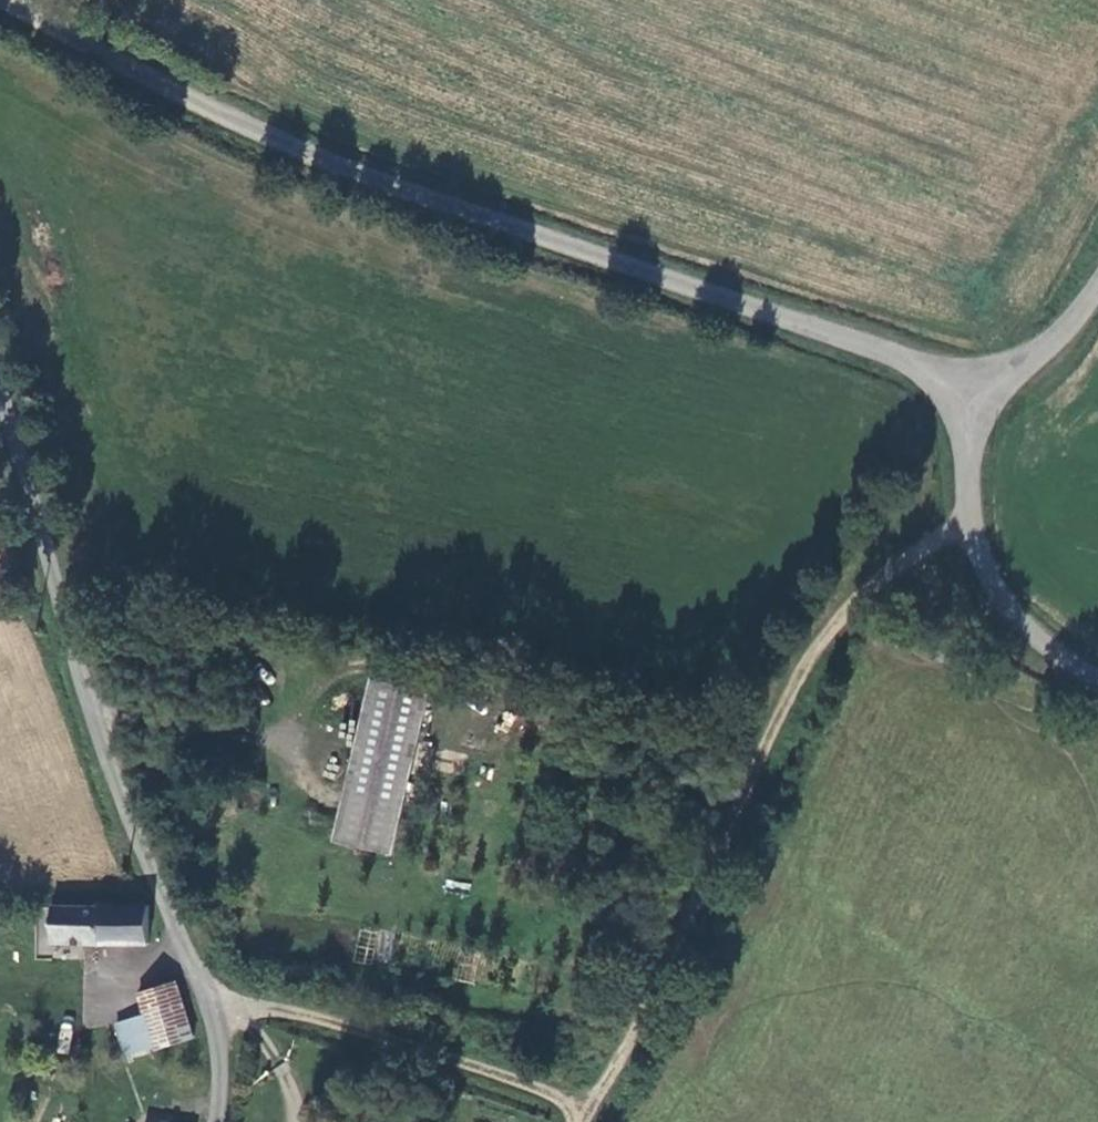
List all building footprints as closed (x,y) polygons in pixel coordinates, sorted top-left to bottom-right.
[(375,678),(350,773),(334,839),(389,851),(429,692),(375,678)] [(55,942),(152,940),(149,901),(97,900),(97,905),(55,903),(55,942)] [(155,1046),(193,1034),(176,982),(137,994),(145,1016),(155,1046)] [(126,1056),(155,1046),(145,1016),(116,1026),(126,1056)]
